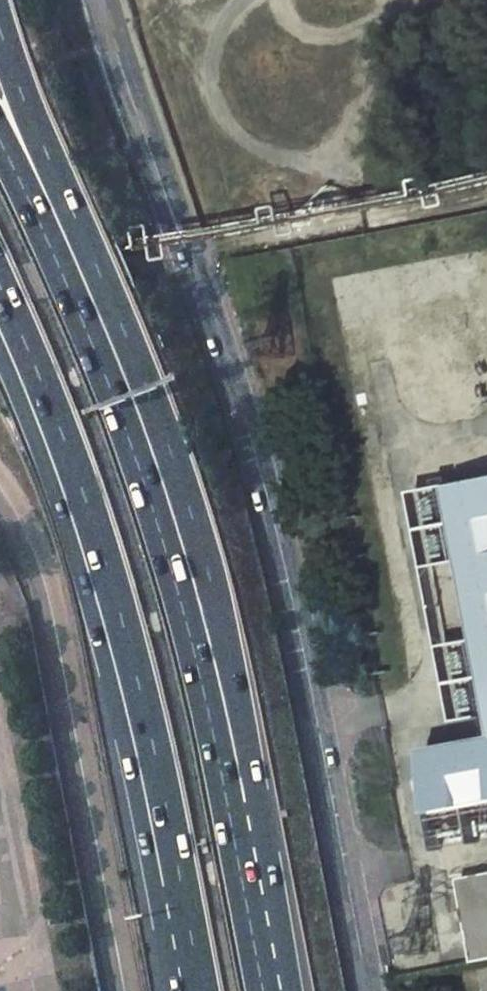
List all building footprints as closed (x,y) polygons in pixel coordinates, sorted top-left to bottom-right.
[(441,487),(453,485),(452,478),(439,480),(441,487)] [(453,485),(486,671),(486,479),(453,485)] [(451,653),(453,679),(484,676),(482,651),(451,653)] [(427,747),(429,758),(438,811),(486,802),(486,736),(427,747)] [(431,812),(438,811),(429,758),(421,759),(431,812)] [(433,826),(431,812),(423,813),(425,827),(433,826)] [(486,953),(486,875),(462,880),(476,955),(486,953)]
